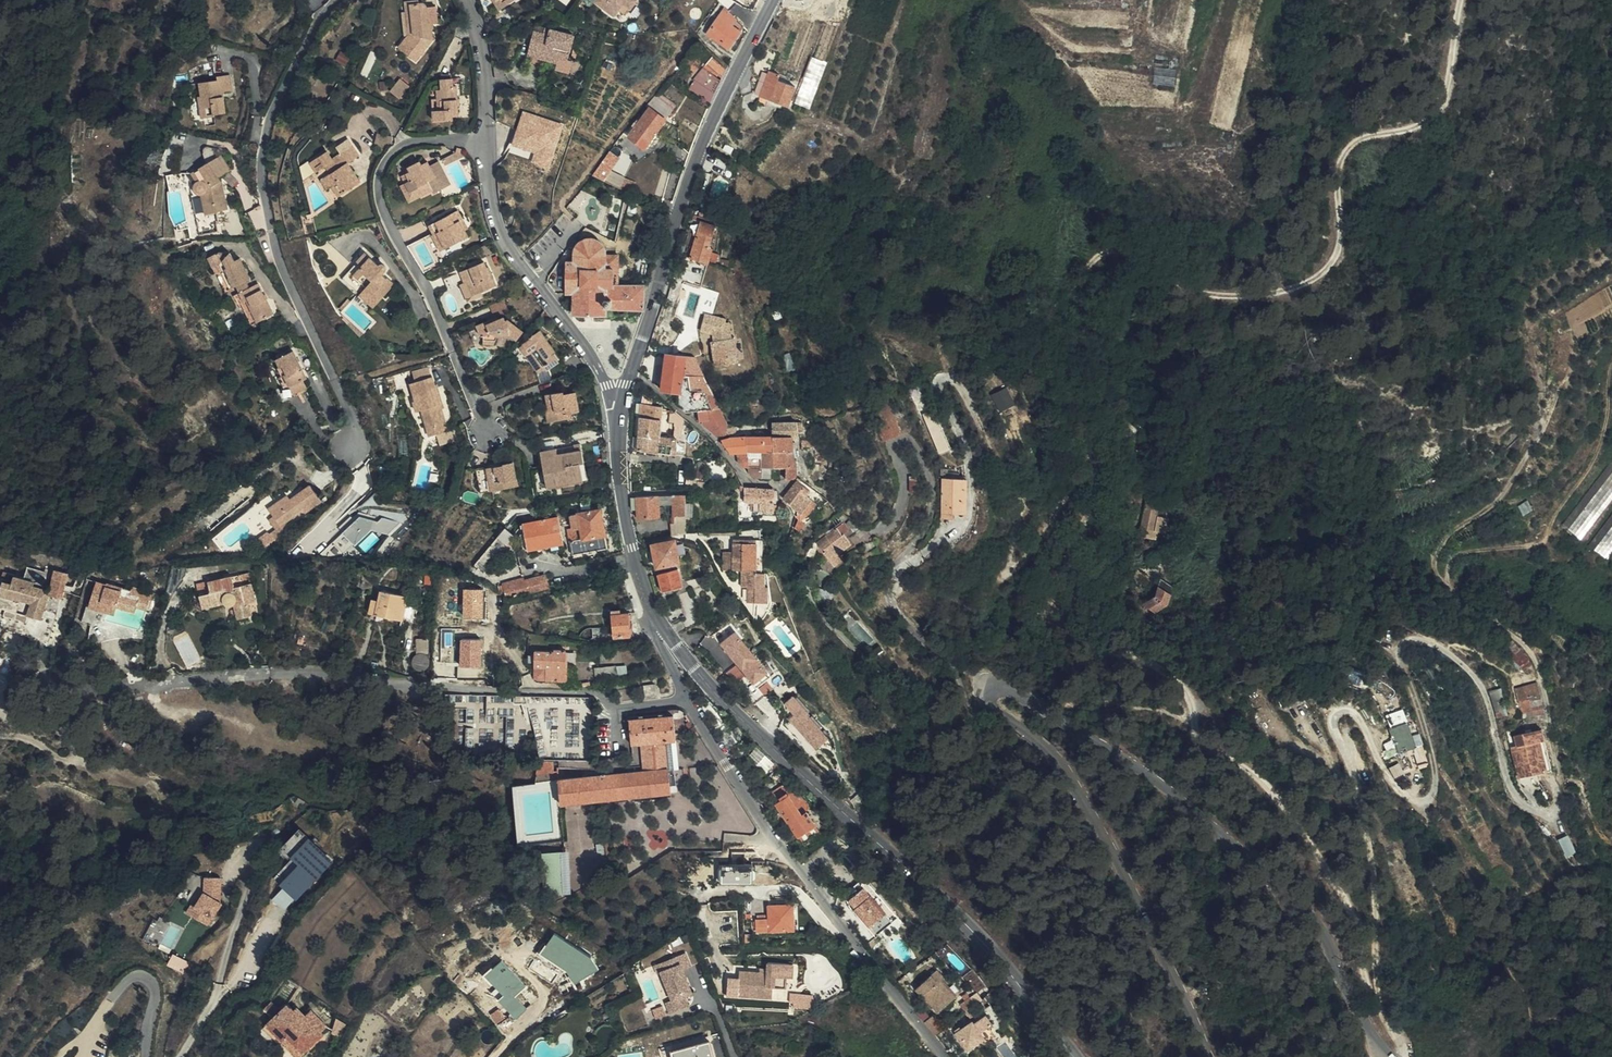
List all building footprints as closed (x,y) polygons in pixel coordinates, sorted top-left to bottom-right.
[(409,10),(414,10),(416,28),(412,33),(402,46),(418,59),(436,37),(435,27),(433,27),(433,21),(440,20),(439,5),(431,5),(429,3),(428,2),(426,1),(424,1),(423,2),(422,0),(410,0),(408,0),(409,10)] [(503,10),(517,0),(496,0),(503,10)] [(596,0),(614,14),(618,9),(627,14),(636,0),(596,0)] [(729,46),(744,25),(726,5),(708,30),(729,46)] [(575,35),(551,29),(550,35),(544,34),(535,31),(532,42),(537,44),(535,53),(560,60),(568,62),(575,35)] [(560,64),(560,60),(535,53),(537,44),(532,42),(529,56),(560,64)] [(695,71),(709,53),(700,44),(686,63),(695,71)] [(352,56),(343,51),(338,59),(347,65),(352,56)] [(723,77),(727,69),(712,55),(705,64),(723,77)] [(798,104),(814,108),(826,59),(810,55),(798,104)] [(1176,84),(1177,68),(1156,67),(1155,82),(1176,84)] [(713,95),(721,80),(703,68),(694,80),(695,80),(688,90),(710,103),(713,95)] [(224,114),(222,101),(220,101),(219,94),(222,94),(231,92),(229,77),(216,78),(217,82),(199,84),(201,98),(202,105),(204,105),(206,119),(214,118),(213,116),(224,114)] [(402,78),(393,89),(401,96),(411,85),(402,78)] [(436,89),(437,98),(437,100),(439,100),(440,109),(432,110),(433,120),(453,119),(453,115),(459,115),(456,85),(453,85),(452,79),(442,80),(443,89),(436,89)] [(389,88),(388,80),(380,81),(381,89),(389,88)] [(788,106),(795,85),(778,80),(771,101),(788,106)] [(660,90),(644,106),(647,108),(644,114),(642,113),(640,117),(642,118),(637,125),(634,124),(627,137),(647,149),(674,100),(660,90)] [(201,119),(206,119),(204,105),(202,105),(201,98),(198,98),(201,119)] [(437,100),(437,98),(431,99),(432,110),(440,109),(439,100),(437,100)] [(536,151),(533,160),(551,166),(565,123),(525,110),(514,144),(536,151)] [(697,134),(701,126),(685,118),(682,126),(697,134)] [(338,169),(332,173),(337,181),(332,185),(333,186),(339,196),(360,182),(351,166),(347,168),(346,165),(349,163),(359,156),(351,145),(331,158),(327,152),(310,162),(315,169),(325,163),(326,165),(333,161),(338,169)] [(202,196),(205,206),(213,204),(215,213),(226,211),(223,196),(220,196),(217,183),(220,182),(218,178),(229,172),(221,157),(192,174),(197,183),(196,185),(195,187),(194,189),(195,192),(195,193),(197,195),(198,195),(200,196),(202,196)] [(617,179),(634,188),(636,181),(628,176),(627,178),(613,170),(617,164),(608,157),(598,169),(617,179)] [(411,170),(407,172),(412,181),(409,188),(412,192),(419,188),(423,194),(434,187),(435,190),(452,181),(440,161),(430,167),(426,159),(417,164),(416,162),(409,165),(411,170)] [(337,181),(332,173),(322,179),(328,189),(333,186),(332,185),(337,181)] [(412,192),(409,188),(402,187),(411,201),(423,194),(419,188),(412,192)] [(198,195),(193,196),(198,216),(207,215),(205,206),(202,196),(200,196),(198,195)] [(213,204),(205,206),(207,215),(215,213),(213,204)] [(469,237),(464,228),(460,221),(464,219),(458,209),(430,224),(436,234),(439,233),(447,247),(469,237)] [(695,216),(683,256),(686,257),(691,258),(702,218),(695,216)] [(704,262),(709,264),(713,250),(711,244),(717,223),(702,218),(691,258),(704,262)] [(442,251),(447,247),(439,233),(436,234),(434,236),(442,251)] [(607,313),(607,310),(607,285),(618,285),(618,255),(605,255),(605,253),(604,251),(603,248),(602,246),(600,244),(598,243),(596,241),(594,241),(591,240),(589,240),(586,240),(584,240),(582,242),(580,243),(578,244),(576,246),(575,248),(574,250),(573,253),(573,255),(573,262),(567,262),(567,293),(574,293),(574,313),(589,313),(601,313),(607,313)] [(237,286),(250,280),(241,262),(237,264),(235,262),(230,254),(217,254),(209,258),(214,268),(221,265),(224,272),(226,271),(234,287),(237,286)] [(366,287),(363,291),(374,301),(382,292),(384,295),(393,285),(382,275),(385,271),(385,269),(385,267),(385,266),(384,265),(382,265),(380,265),(379,266),(365,254),(357,263),(362,267),(354,275),(366,287)] [(691,258),(686,257),(681,275),(700,281),(704,262),(691,258)] [(484,262),(461,273),(464,282),(465,284),(468,283),(474,296),(495,286),(484,262)] [(464,282),(461,273),(445,280),(449,289),(464,282)] [(253,287),(250,280),(237,286),(238,290),(240,293),(253,287)] [(259,284),(253,287),(240,293),(245,302),(248,301),(258,322),(273,315),(259,284)] [(607,310),(644,310),(644,285),(618,285),(607,285),(607,310)] [(374,301),(363,291),(359,294),(373,308),(384,295),(382,292),(374,301)] [(500,303),(485,309),(491,321),(505,315),(500,303)] [(736,359),(727,315),(704,310),(699,327),(711,330),(713,338),(709,339),(714,363),(736,359)] [(498,336),(508,334),(510,334),(517,338),(523,329),(509,320),(500,324),(498,321),(491,324),(490,322),(472,329),(477,339),(482,337),(481,344),(495,344),(498,336)] [(530,339),(522,344),(527,352),(529,351),(541,369),(543,368),(545,370),(557,362),(555,359),(558,357),(539,329),(528,336),(530,339)] [(527,352),(522,344),(517,347),(522,355),(525,354),(527,352)] [(527,352),(525,354),(537,372),(541,369),(529,351),(527,352)] [(285,377),(291,389),(294,387),(297,393),(308,388),(304,381),(307,380),(293,353),(277,361),(280,369),(278,370),(282,379),(285,377)] [(692,358),(668,355),(664,390),(680,392),(678,405),(688,413),(699,412),(701,424),(716,436),(719,437),(727,434),(735,434),(738,431),(737,429),(729,424),(692,358)] [(789,369),(798,367),(795,355),(786,358),(789,369)] [(421,414),(426,429),(432,428),(435,439),(447,436),(438,408),(441,407),(435,388),(433,389),(430,381),(409,388),(414,406),(412,406),(415,416),(421,414)] [(1016,404),(1007,387),(993,394),(1001,411),(1016,404)] [(546,394),(548,406),(551,405),(554,423),(570,420),(569,413),(578,412),(574,392),(562,394),(561,391),(546,394)] [(942,427),(921,393),(913,398),(934,432),(942,427)] [(885,396),(868,403),(884,442),(901,434),(885,396)] [(551,405),(548,406),(545,406),(548,424),(554,423),(551,405)] [(675,453),(677,439),(660,436),(662,407),(642,405),(638,449),(675,453)] [(959,409),(967,428),(971,426),(972,423),(965,407),(959,409)] [(802,431),(803,430),(802,422),(774,423),(773,434),(773,437),(793,436),(798,436),(798,432),(802,431)] [(967,428),(965,429),(971,441),(977,438),(971,426),(967,428)] [(432,428),(426,429),(429,441),(435,439),(432,428)] [(787,450),(794,450),(793,436),(773,437),(773,450),(787,450)] [(773,437),(747,438),(749,451),(773,450),(773,437)] [(816,445),(815,438),(810,439),(810,437),(803,437),(803,446),(809,446),(816,445)] [(741,465),(748,466),(750,465),(749,451),(747,438),(729,438),(721,441),(731,454),(738,453),(740,464),(741,465)] [(714,455),(709,445),(701,448),(704,454),(702,455),(705,460),(714,455)] [(575,447),(576,455),(579,454),(585,484),(588,483),(581,446),(575,447)] [(579,454),(576,455),(562,457),(561,450),(541,454),(547,490),(585,484),(579,454)] [(759,481),(772,480),(771,474),(780,474),(780,465),(785,465),(787,465),(787,450),(773,450),(749,451),(750,465),(748,466),(748,472),(754,477),(759,477),(759,481)] [(788,479),(796,474),(794,450),(787,450),(787,465),(785,465),(786,479),(788,479)] [(1611,500),(1611,459),(1565,523),(1585,537),(1611,500)] [(519,488),(512,462),(502,465),(503,467),(476,473),(482,497),(519,488)] [(689,479),(695,480),(698,467),(691,466),(689,479)] [(964,513),(964,489),(967,489),(967,478),(944,478),(943,517),(955,517),(955,512),(964,513)] [(783,498),(791,506),(800,514),(812,499),(807,495),(810,491),(798,480),(783,498)] [(282,506),(272,512),(275,517),(282,526),(304,511),(307,514),(322,503),(311,487),(291,501),(288,496),(279,502),(282,506)] [(774,489),(747,489),(745,489),(746,503),(761,502),(761,508),(757,508),(756,511),(774,510),(774,489)] [(1158,493),(1153,491),(1136,546),(1152,551),(1154,542),(1162,544),(1165,533),(1155,529),(1159,516),(1165,518),(1165,517),(1165,515),(1165,514),(1165,513),(1166,512),(1165,510),(1165,509),(1165,507),(1165,506),(1165,504),(1165,503),(1164,502),(1164,501),(1163,500),(1163,499),(1162,498),(1161,496),(1160,495),(1159,494),(1158,493)] [(677,516),(688,516),(687,495),(638,497),(639,518),(663,518),(661,505),(676,504),(677,516)] [(279,502),(278,503),(271,512),(272,512),(282,506),(279,502)] [(271,512),(278,503),(269,510),(271,512)] [(340,528),(357,545),(376,525),(388,537),(401,524),(385,508),(374,519),(361,507),(340,528)] [(608,550),(600,512),(574,516),(574,513),(571,514),(574,531),(569,531),(574,557),(608,550)] [(677,516),(678,524),(688,524),(688,516),(677,516)] [(1165,518),(1159,516),(1155,529),(1165,533),(1169,519),(1165,518)] [(277,530),(282,526),(275,517),(271,521),(277,530)] [(1611,556),(1611,555),(1611,518),(1593,543),(1611,556)] [(563,544),(558,519),(524,525),(529,551),(563,544)] [(853,530),(855,524),(847,520),(844,526),(853,530)] [(688,534),(689,532),(688,524),(678,524),(673,524),(674,536),(688,534)] [(816,543),(833,566),(839,562),(843,559),(839,553),(853,542),(842,535),(846,532),(841,524),(833,529),(834,531),(816,543)] [(509,535),(504,531),(498,538),(503,543),(509,535)] [(681,562),(677,539),(653,544),(658,567),(681,562)] [(753,570),(754,541),(746,541),(734,541),(734,544),(734,570),(753,570)] [(734,570),(734,544),(726,543),(725,570),(734,570)] [(839,562),(833,566),(837,572),(843,567),(839,562)] [(59,565),(52,585),(64,590),(71,569),(59,565)] [(679,568),(660,573),(664,591),(683,586),(682,579),(679,568)] [(52,585),(33,581),(34,576),(14,570),(11,578),(2,575),(0,581),(0,589),(22,595),(22,594),(32,597),(28,611),(42,616),(52,585)] [(250,572),(217,577),(219,589),(208,590),(209,602),(233,599),(234,600),(235,601),(236,602),(237,602),(238,602),(239,603),(240,603),(243,617),(257,614),(254,601),(262,600),(259,582),(252,583),(250,572)] [(133,581),(107,576),(101,602),(120,606),(128,608),(129,602),(132,585),(133,581)] [(219,589),(217,577),(206,579),(208,590),(219,589)] [(508,601),(548,589),(549,589),(546,577),(525,583),(524,580),(504,584),(508,600),(508,601)] [(819,605),(823,609),(834,589),(826,585),(822,592),(812,588),(819,605)] [(1160,615),(1174,594),(1160,585),(1146,605),(1160,615)] [(402,622),(410,595),(384,587),(377,614),(402,622)] [(22,595),(0,589),(0,594),(21,600),(22,595)] [(485,615),(485,589),(465,589),(465,615),(485,615)] [(614,643),(635,642),(634,633),(632,633),(631,611),(612,612),(614,643)] [(772,671),(739,630),(736,632),(769,673),(772,671)] [(736,632),(721,644),(733,659),(736,657),(744,669),(742,670),(754,685),(769,673),(736,632)] [(483,665),(483,638),(463,638),(463,665),(483,665)] [(1534,664),(1517,640),(1506,644),(1525,670),(1534,664)] [(567,682),(567,662),(565,662),(565,650),(553,650),(553,652),(534,651),(534,677),(538,680),(545,681),(545,682),(567,682)] [(736,657),(733,659),(742,670),(744,669),(736,657)] [(495,664),(493,687),(500,687),(502,671),(502,664),(495,664)] [(772,677),(769,673),(754,685),(757,689),(772,677)] [(657,696),(654,684),(642,687),(645,699),(657,696)] [(1543,713),(1538,684),(1524,687),(1526,700),(1518,701),(1520,713),(1531,711),(1532,716),(1543,713)] [(1526,700),(1524,687),(1516,688),(1518,701),(1526,700)] [(811,713),(795,695),(786,703),(796,715),(792,718),(817,747),(829,737),(810,714),(811,713)] [(1404,708),(1386,715),(1395,738),(1383,742),(1389,758),(1419,747),(1404,708)] [(671,794),(669,767),(667,742),(676,740),(674,715),(630,720),(632,745),(642,744),(644,771),(559,780),(561,805),(671,794)] [(1539,729),(1506,735),(1508,747),(1514,746),(1519,776),(1542,772),(1537,743),(1542,742),(1539,729)] [(667,742),(669,767),(678,766),(676,740),(667,742)] [(1542,742),(1537,743),(1542,772),(1547,771),(1542,742)] [(1514,746),(1508,747),(1514,777),(1519,776),(1514,746)] [(558,771),(558,761),(539,761),(537,773),(558,771)] [(815,825),(805,811),(800,813),(787,794),(774,803),(797,837),(815,825)] [(800,837),(803,841),(819,830),(816,826),(800,837)] [(298,897),(335,858),(301,827),(281,848),(292,859),(276,876),(298,897)] [(1569,836),(1560,840),(1566,856),(1576,851),(1569,836)] [(573,893),(570,849),(543,851),(546,895),(573,893)] [(223,878),(207,876),(206,891),(197,905),(200,907),(194,915),(208,924),(223,903),(221,901),(218,900),(219,895),(221,895),(223,878)] [(895,919),(864,880),(844,896),(876,935),(895,919)] [(197,905),(193,903),(188,911),(194,915),(200,907),(197,905)] [(793,930),(792,906),(769,906),(769,920),(757,921),(757,932),(793,930)] [(593,956),(557,931),(543,952),(570,971),(576,982),(600,968),(593,956)] [(175,954),(169,964),(185,973),(191,962),(175,954)] [(787,985),(787,974),(795,975),(796,958),(770,957),(769,974),(761,973),(761,970),(743,970),(741,994),(774,996),(775,984),(787,985)] [(527,985),(504,959),(488,973),(506,993),(500,998),(517,1017),(528,1008),(516,995),(527,985)] [(684,966),(665,975),(678,1003),(697,995),(684,966)] [(955,997),(939,980),(942,977),(935,970),(914,990),(937,1014),(955,997)] [(813,1008),(814,993),(792,991),(791,1006),(813,1008)] [(960,1001),(967,1009),(977,1002),(970,993),(960,1001)] [(321,1029),(327,1024),(313,1009),(307,1014),(299,1005),(295,1009),(288,1002),(267,1022),(299,1056),(325,1033),(321,1029)] [(667,1014),(664,1005),(654,1009),(658,1018),(667,1014)] [(919,1017),(929,1030),(937,1022),(927,1010),(919,1017)] [(969,1050),(984,1038),(972,1022),(957,1034),(969,1050)] [(698,1044),(698,1047),(677,1052),(678,1056),(715,1056),(712,1041),(698,1044)] [(698,1044),(698,1042),(673,1048),(674,1056),(678,1056),(677,1052),(698,1047),(698,1044)]
